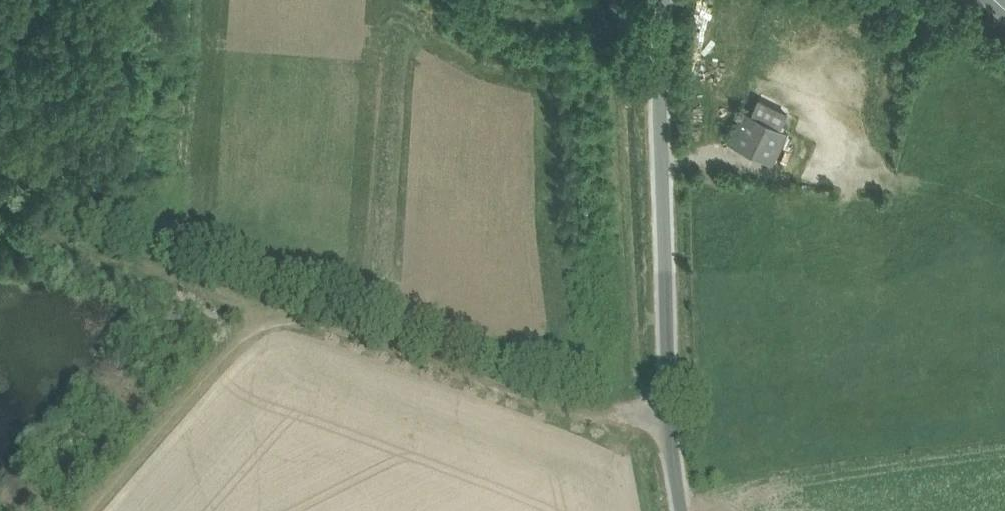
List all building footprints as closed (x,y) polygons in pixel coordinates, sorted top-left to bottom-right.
[(745,110),(730,142),(773,162),(788,131),(745,110)]
